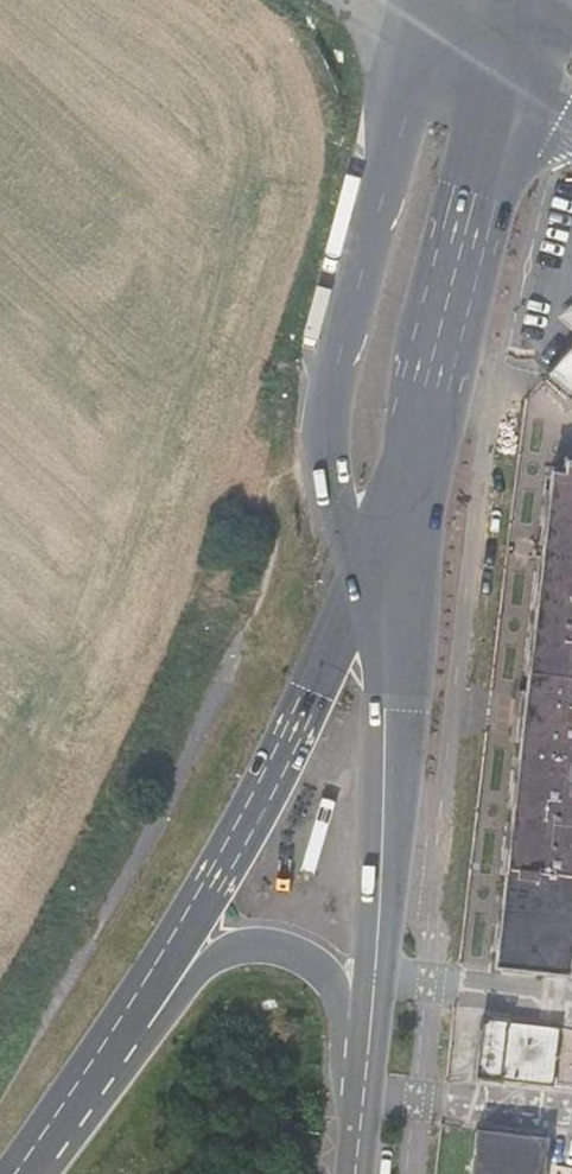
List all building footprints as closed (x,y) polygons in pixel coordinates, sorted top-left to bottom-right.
[(551,374),(571,395),(571,351),(551,374)] [(523,714),(518,763),(497,970),(571,978),(571,964),(571,483),(559,481),(557,494),(545,493),(538,565),(536,579),(523,714)] [(529,564),(527,578),(536,579),(538,565),(529,564)] [(513,713),(509,762),(518,763),(523,714),(513,713)] [(491,1020),(484,1073),(508,1077),(515,1023),(491,1020)] [(563,1086),(570,1031),(515,1023),(508,1077),(563,1086)] [(547,1135),(478,1127),(473,1173),(543,1173),(547,1135)]
